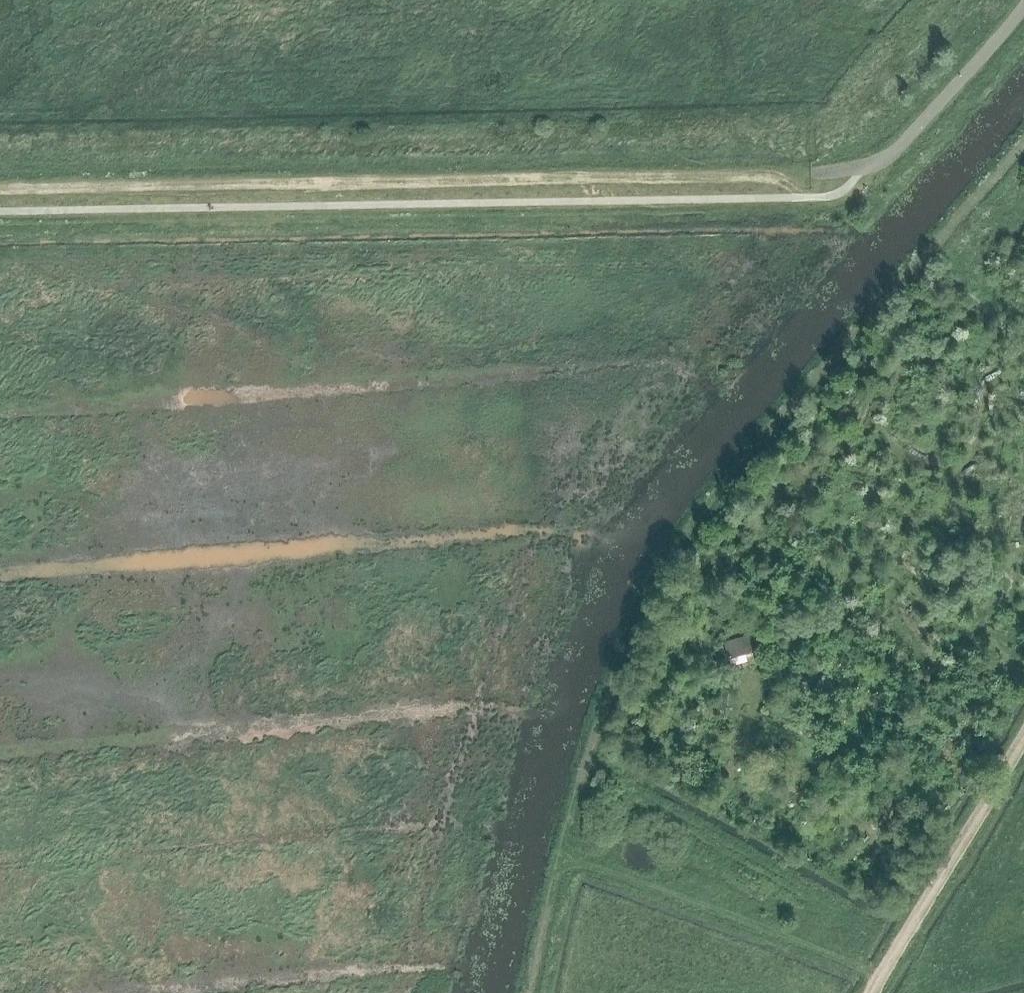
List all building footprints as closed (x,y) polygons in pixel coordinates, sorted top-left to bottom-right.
[(748,635),(723,642),(728,659),(753,653),(748,635)]
